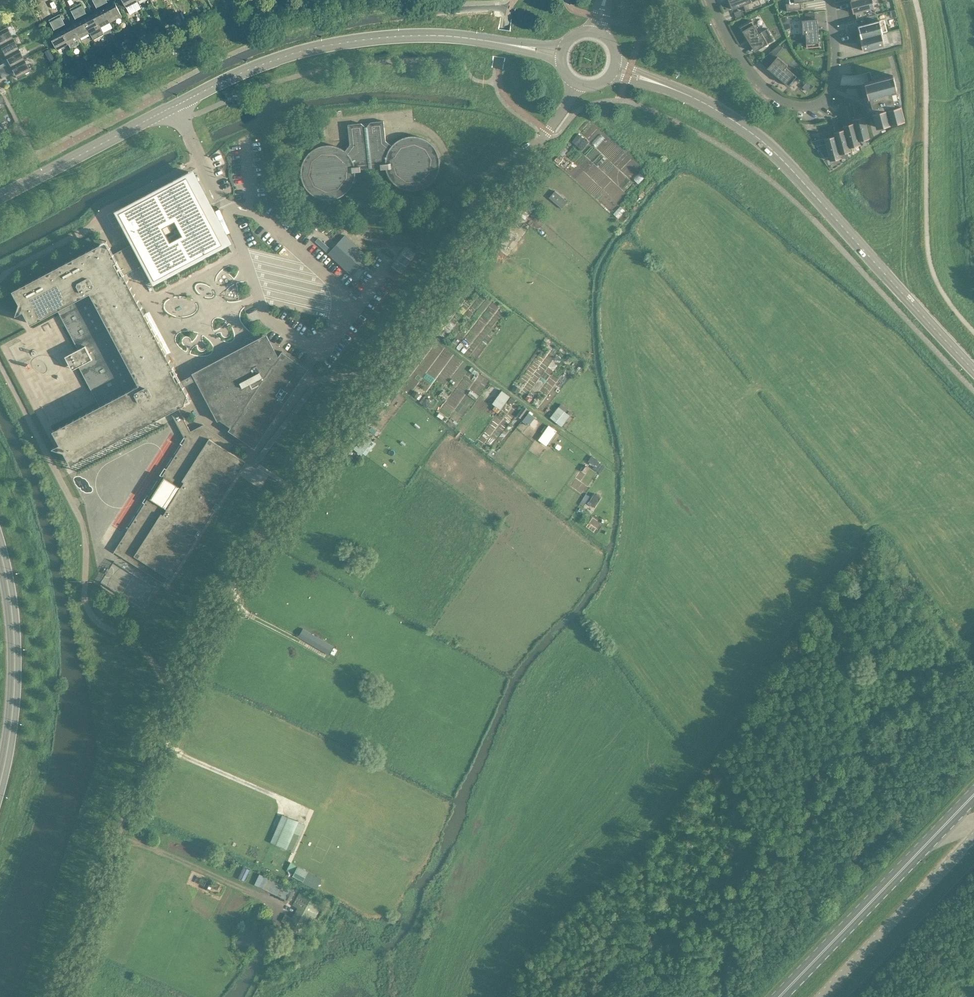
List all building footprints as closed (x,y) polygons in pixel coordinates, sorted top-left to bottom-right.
[(100,0),(93,0),(98,11),(93,13),(100,27),(111,21),(100,0)] [(111,21),(121,15),(114,2),(109,5),(106,0),(100,0),(111,21)] [(732,9),(744,5),(746,11),(762,5),(760,0),(729,0),(732,9)] [(790,3),(786,4),(787,11),(802,9),(801,2),(812,0),(790,0),(790,3)] [(852,0),(851,0),(850,0),(854,13),(866,9),(868,16),(876,14),(875,7),(873,0),(853,0),(852,0)] [(87,16),(80,3),(75,5),(89,32),(100,27),(93,13),(87,16)] [(89,32),(75,5),(70,8),(77,22),(71,25),(78,38),(89,32)] [(59,14),(53,17),(67,44),(78,38),(71,25),(66,27),(59,14)] [(785,30),(792,28),(787,15),(781,18),(785,30)] [(53,17),(48,19),(56,33),(50,36),(57,49),(67,44),(53,17)] [(818,18),(816,18),(802,20),(803,33),(806,33),(807,47),(820,46),(818,18)] [(882,33),(883,33),(880,20),(859,26),(862,38),(882,33)] [(768,28),(762,32),(759,33),(752,21),(741,27),(755,51),(774,40),(768,28)] [(12,38),(7,27),(0,30),(0,44),(12,38)] [(862,38),(860,38),(863,50),(885,45),(882,33),(862,38)] [(0,44),(0,51),(2,50),(5,55),(18,49),(12,38),(0,44)] [(5,55),(8,61),(0,65),(0,72),(24,59),(18,49),(5,55)] [(778,56),(769,66),(768,68),(789,86),(797,76),(786,67),(788,65),(778,56)] [(0,72),(0,78),(13,72),(16,77),(29,70),(24,59),(0,72)] [(895,106),(892,92),(897,90),(893,75),(865,82),(869,98),(870,97),(874,111),(873,112),(877,127),(905,119),(901,104),(895,106)] [(853,118),(860,145),(860,144),(859,141),(870,138),(864,116),(853,118)] [(860,145),(853,118),(853,119),(854,122),(844,125),(851,151),(850,147),(860,145)] [(381,169),(386,169),(388,175),(392,180),(396,184),(402,188),(408,189),(414,190),(421,189),(426,186),(431,182),(436,178),(438,172),(440,166),(440,159),(438,153),(436,148),(431,143),(426,139),(420,137),(414,136),(408,136),(402,138),(396,141),(392,145),(386,141),(384,121),(371,122),(367,126),(365,127),(365,126),(361,123),(348,124),(350,144),(345,150),(340,147),(334,145),(328,144),(321,145),(315,148),(310,151),(306,156),(303,161),(301,168),(301,174),(302,180),(305,186),(309,191),(314,195),(320,198),(326,199),(333,199),(339,197),(344,194),(349,189),(353,184),(355,178),(356,172),(361,171),(361,169),(380,167),(381,169)] [(844,129),(834,132),(841,158),(842,158),(841,154),(851,151),(844,125),(843,125),(844,129)] [(841,158),(834,132),(835,135),(824,138),(830,161),(841,158)] [(100,244),(13,290),(20,303),(17,314),(24,310),(31,324),(58,310),(79,349),(72,352),(66,356),(69,363),(73,369),(79,366),(100,405),(54,430),(65,451),(72,464),(171,411),(186,439),(126,533),(115,551),(147,572),(151,565),(172,578),(198,536),(196,534),(199,529),(202,530),(215,509),(213,507),(217,502),(219,503),(246,461),(229,450),(234,444),(201,423),(189,428),(178,407),(185,404),(188,394),(125,274),(144,264),(155,284),(228,245),(189,171),(116,210),(133,244),(114,254),(110,247),(100,244)] [(549,198),(550,198),(549,200),(552,203),(554,201),(562,209),(568,202),(555,191),(549,198)] [(517,213),(525,217),(530,208),(523,204),(517,213)] [(495,240),(504,247),(515,232),(506,225),(495,240)] [(351,274),(360,265),(364,269),(373,260),(345,235),(329,253),(351,274)] [(416,253),(405,246),(391,265),(401,273),(416,253)] [(445,317),(436,327),(444,334),(453,325),(445,317)] [(267,334),(261,337),(254,341),(246,345),(245,343),(240,346),(240,348),(193,373),(218,420),(220,419),(231,427),(229,430),(255,447),(308,369),(282,351),(279,356),(278,355),(267,334)] [(473,378),(478,370),(470,364),(465,372),(473,378)] [(517,391),(520,386),(514,382),(511,388),(517,391)] [(443,385),(439,393),(447,397),(451,389),(443,385)] [(510,396),(502,390),(493,403),(500,409),(510,396)] [(376,405),(384,410),(389,401),(382,397),(376,405)] [(574,418),(560,407),(550,419),(565,430),(574,418)] [(522,419),(527,411),(521,408),(516,416),(522,419)] [(535,417),(529,412),(522,420),(528,425),(535,417)] [(547,426),(540,436),(549,443),(556,432),(547,426)] [(375,443),(365,435),(355,448),(362,455),(363,453),(366,455),(375,443)] [(299,636),(329,654),(334,646),(304,628),(299,636)] [(295,843),(290,841),(299,821),(283,815),(271,842),(287,849),(291,851),(295,843)] [(298,866),(293,876),(304,881),(308,871),(298,866)] [(293,905),(297,907),(287,926),(300,933),(311,914),(315,917),(319,910),(320,910),(323,904),(300,892),(293,905)] [(285,942),(278,939),(273,950),(280,953),(285,942)]
